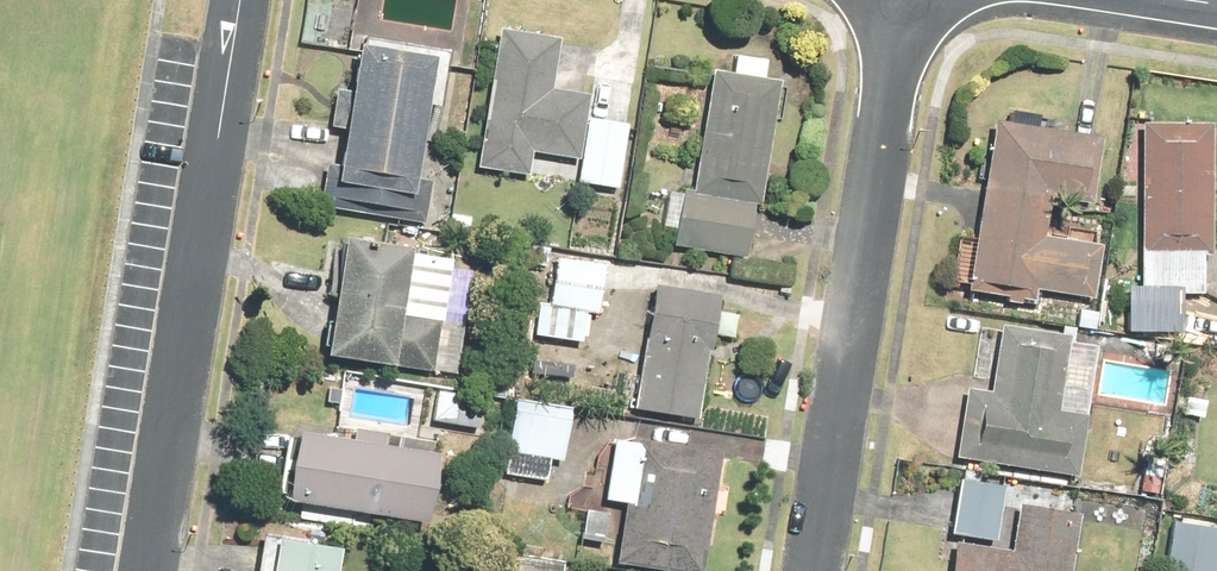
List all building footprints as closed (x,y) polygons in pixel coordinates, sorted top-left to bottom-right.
[(553,83),(560,34),(493,25),(473,164),(523,171),(526,148),(578,155),(583,117),(584,112),(587,88),(553,83)] [(411,173),(430,51),(350,39),(326,194),(423,209),(428,175),(411,173)] [(727,69),(708,66),(689,188),(669,185),(661,243),(747,256),(775,74),(761,72),(764,52),(730,46),(727,69)] [(626,118),(584,112),(583,117),(578,155),(575,175),(617,181),(626,118)] [(1086,200),(1095,129),(989,116),(967,293),(1035,301),(1037,287),(1089,293),(1097,226),(1041,219),(1044,195),(1086,200)] [(1207,253),(1208,117),(1137,117),(1136,287),(1198,288),(1199,253),(1207,253)] [(440,320),(450,249),(338,233),(320,351),(451,370),(458,323),(440,320)] [(606,258),(553,251),(547,299),(536,298),(531,331),(578,337),(581,308),(599,310),(606,258)] [(715,291),(649,280),(629,405),(695,416),(715,291)] [(1097,326),(995,314),(986,387),(961,384),(952,457),(1079,472),(1097,326)] [(526,413),(507,412),(503,472),(546,475),(547,456),(563,457),(566,400),(527,397),(526,413)] [(334,504),(418,518),(432,437),(395,431),(397,420),(349,412),(346,433),(293,425),(281,495),(297,498),(294,515),(331,521),(334,504)] [(620,497),(614,561),(701,569),(713,442),(607,433),(602,495),(620,497)] [(1000,480),(952,475),(946,528),(993,534),(1000,480)] [(946,537),(942,570),(1069,570),(1077,506),(1015,499),(1009,545),(946,537)] [(607,505),(580,503),(577,539),(604,541),(607,505)] [(1166,512),(1160,570),(1216,570),(1216,560),(1216,518),(1166,512)] [(333,535),(266,526),(260,570),(328,570),(333,535)] [(504,546),(500,570),(560,570),(562,554),(504,546)]
